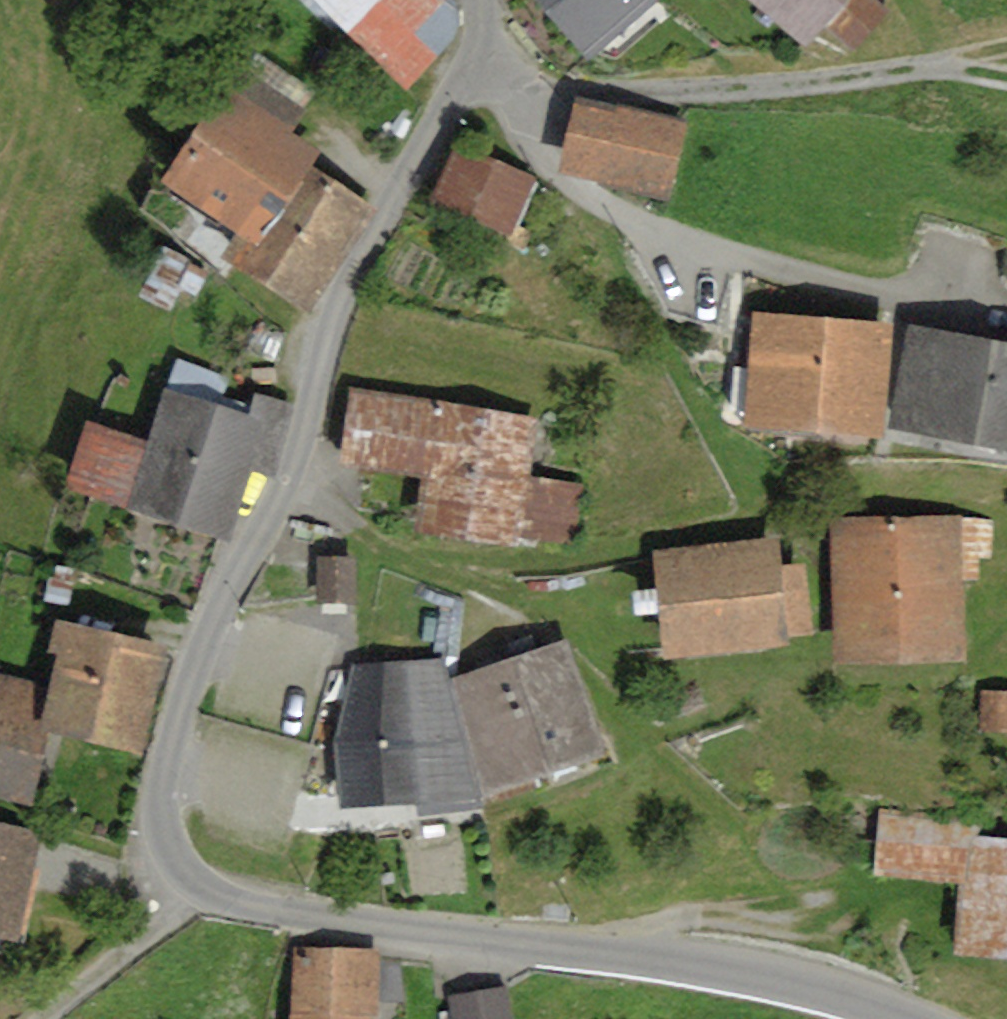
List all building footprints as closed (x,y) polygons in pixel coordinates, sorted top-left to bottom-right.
[(406,89),(460,35),(459,0),(315,0),(406,89)] [(590,59),(655,0),(537,0),(590,59)] [(806,48),(824,27),(855,54),(891,10),(879,0),(749,0),(806,48)] [(164,182),(238,232),(221,257),(305,313),(376,208),(313,166),(323,152),(292,131),(320,91),(255,47),(164,182)] [(347,64),(330,48),(313,66),(330,82),(347,64)] [(616,106),(576,97),(559,172),(603,182),(602,187),(667,202),(687,119),(616,103),(616,106)] [(539,175),(457,141),(433,200),(514,233),(539,175)] [(192,265),(166,250),(140,297),(167,311),(192,265)] [(894,322),(753,310),(751,325),(743,324),(740,359),(750,360),(744,425),(884,437),(894,322)] [(909,322),(889,428),(1006,450),(1006,341),(909,322)] [(230,376),(175,357),(147,440),(87,420),(65,487),(226,540),(250,468),(274,476),(297,404),(256,390),(249,413),(221,404),(230,376)] [(540,416),(351,389),(340,464),(424,476),(416,530),(524,545),(525,536),(577,544),(586,481),(531,473),(540,416)] [(962,514),(832,517),(834,660),(968,658),(966,560),(995,560),(994,522),(962,523),(962,514)] [(779,536),(651,550),(662,660),(792,647),(790,632),(811,630),(805,562),(782,564),(779,536)] [(358,555),(316,555),(316,603),(358,603),(358,555)] [(49,686),(0,674),(0,801),(34,809),(52,735),(141,757),(169,646),(55,618),(47,650),(57,653),(49,686)] [(568,638),(451,677),(482,797),(608,752),(568,638)] [(447,658),(351,665),(335,740),(339,809),(482,797),(451,677),(447,658)] [(981,690),(980,733),(1006,733),(1006,691),(981,690)] [(979,816),(879,808),(874,877),(963,883),(967,833),(977,834),(979,816)] [(0,820),(0,936),(20,941),(47,832),(0,820)] [(967,833),(963,883),(956,953),(1006,958),(1006,836),(977,834),(967,833)] [(569,904),(543,903),(543,918),(568,919),(569,904)] [(290,946),(288,1018),(368,1018),(369,1016),(378,1016),(381,949),(290,946)] [(447,996),(452,1018),(512,1018),(506,985),(447,996)]
